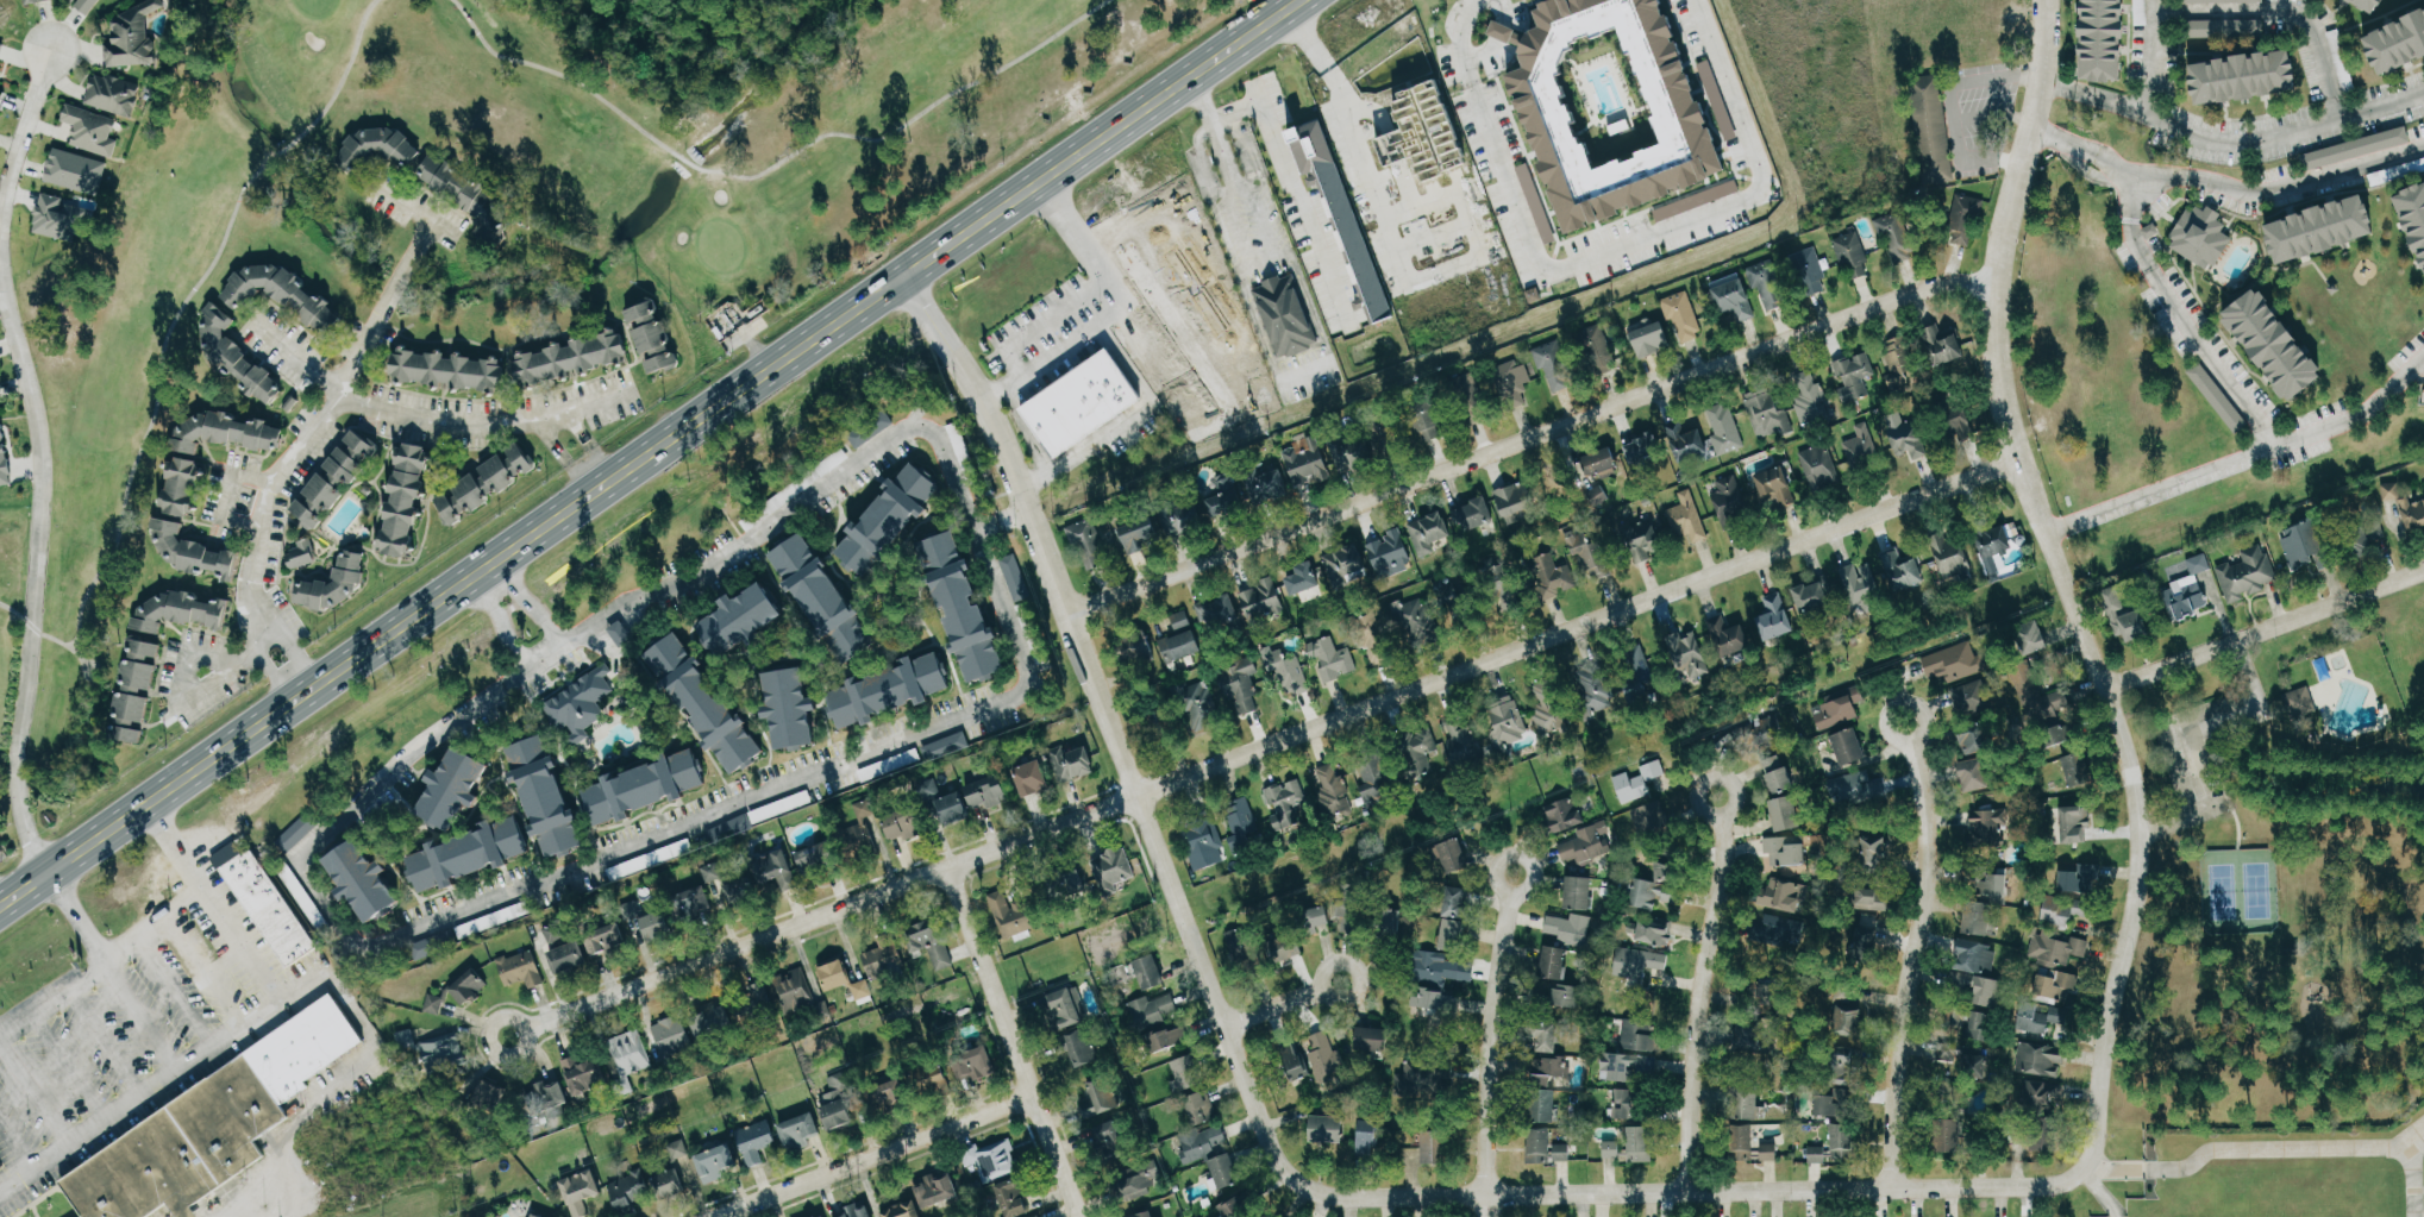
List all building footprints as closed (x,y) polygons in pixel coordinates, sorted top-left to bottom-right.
[(101,0),(80,0),(76,6),(90,16),(101,0)] [(1545,12),(1578,0),(1630,0),(1685,149),(1568,193),(1522,73),(1545,12)] [(2089,82),(2131,82),(2132,0),(2091,0),(2089,82)] [(2148,25),(2147,0),(2135,0),(2136,25),(2148,25)] [(2392,0),(2359,0),(2386,13),(2392,0)] [(109,8),(112,43),(105,43),(106,65),(155,64),(154,39),(145,39),(144,13),(161,12),(161,6),(109,8)] [(2386,77),(2423,60),(2423,13),(2369,37),(2386,77)] [(2187,19),(2187,37),(2258,38),(2259,20),(2187,19)] [(1520,30),(1497,21),(1491,35),(1514,44),(1520,30)] [(2299,94),(2293,51),(2190,64),(2196,107),(2299,94)] [(1726,142),(1740,137),(1735,121),(1743,119),(1732,82),(1720,86),(1712,60),(1701,63),(1726,142)] [(83,105),(131,118),(139,86),(92,73),(83,105)] [(1938,75),(1908,79),(1919,171),(1949,168),(1938,75)] [(67,145),(108,157),(119,120),(63,105),(58,121),(73,126),(67,145)] [(1366,315),(1388,308),(1315,119),(1294,126),(1366,315)] [(364,127),(333,158),(351,176),(380,146),(405,170),(420,156),(384,121),(371,134),(364,127)] [(2298,155),(2301,170),(2409,146),(2405,130),(2298,155)] [(47,182),(101,195),(109,161),(55,149),(47,182)] [(482,221),(497,200),(431,152),(415,174),(482,221)] [(1518,167),(1546,245),(1558,241),(1530,163),(1518,167)] [(2395,196),(2423,270),(2423,185),(2395,196)] [(65,196),(41,193),(36,235),(79,240),(81,225),(92,226),(94,209),(63,205),(65,196)] [(1971,247),(1980,200),(1954,195),(1944,243),(1971,247)] [(2275,265),(2376,240),(2366,199),(2266,224),(2275,265)] [(2222,233),(2228,221),(2191,201),(2166,246),(2212,272),(2230,238),(2222,233)] [(1915,256),(1896,212),(1873,220),(1891,265),(1915,256)] [(1846,265),(1850,281),(1868,275),(1855,232),(1831,239),(1840,266),(1846,265)] [(1790,256),(1804,297),(1827,289),(1812,247),(1790,256)] [(219,299),(240,314),(257,290),(327,337),(342,315),(250,253),(219,299)] [(1762,313),(1786,305),(1771,261),(1748,269),(1762,313)] [(1290,277),(1314,340),(1276,355),(1252,291),(1290,277)] [(1733,310),(1736,322),(1753,318),(1740,280),(1710,289),(1720,314),(1733,310)] [(2223,314),(2287,406),(2324,379),(2260,288),(2223,314)] [(1678,343),(1699,337),(1686,291),(1659,300),(1665,321),(1672,320),(1678,343)] [(677,364),(654,299),(625,308),(646,375),(677,364)] [(265,407),(283,385),(223,333),(233,321),(217,307),(188,339),(265,407)] [(1640,359),(1670,346),(1659,321),(1629,334),(1640,359)] [(1953,333),(1942,338),(1935,324),(1918,332),(1934,369),(1963,356),(1953,333)] [(1579,331),(1591,376),(1612,370),(1601,325),(1579,331)] [(626,363),(621,333),(512,352),(518,382),(626,363)] [(1878,344),(1892,379),(1916,370),(1902,334),(1878,344)] [(1549,393),(1573,384),(1555,340),(1533,349),(1549,393)] [(1102,346),(1136,396),(1051,454),(1017,404),(1102,346)] [(500,390),(502,358),(393,349),(390,379),(500,390)] [(1843,402),(1865,395),(1860,381),(1872,376),(1862,351),(1829,363),(1843,402)] [(1522,360),(1493,369),(1507,409),(1524,403),(1518,383),(1528,381),(1522,360)] [(1835,409),(1828,388),(1817,391),(1810,372),(1786,381),(1800,421),(1835,409)] [(1465,425),(1487,416),(1470,374),(1448,382),(1465,425)] [(1785,428),(1771,387),(1742,396),(1756,438),(1785,428)] [(1973,437),(1956,391),(1930,402),(1947,446),(1973,437)] [(1430,394),(1408,402),(1423,443),(1446,433),(1430,394)] [(1729,402),(1705,408),(1716,454),(1740,448),(1729,402)] [(282,424),(177,412),(173,452),(195,454),(198,439),(278,450),(282,424)] [(891,426),(884,412),(846,432),(853,446),(891,426)] [(1326,441),(1336,469),(1399,445),(1388,414),(1366,422),(1370,433),(1342,444),(1339,437),(1326,441)] [(1680,432),(1678,420),(1665,424),(1673,460),(1704,454),(1699,428),(1680,432)] [(1925,454),(1913,420),(1893,427),(1905,462),(1925,454)] [(1853,425),(1856,438),(1839,443),(1846,466),(1875,458),(1865,421),(1853,425)] [(6,423),(0,424),(0,479),(14,477),(6,423)] [(376,447),(350,428),(288,512),(314,531),(376,447)] [(1622,444),(1628,463),(1660,452),(1653,433),(1622,444)] [(1328,477),(1314,437),(1302,440),(1303,444),(1280,452),(1292,489),(1328,477)] [(431,498),(449,526),(535,468),(518,440),(431,498)] [(395,443),(376,552),(409,557),(427,447),(395,443)] [(1796,453),(1812,495),(1841,484),(1824,443),(1796,453)] [(1590,482),(1618,473),(1611,446),(1583,454),(1590,482)] [(192,516),(201,460),(169,456),(159,512),(192,516)] [(832,553),(865,579),(940,485),(907,459),(832,553)] [(1285,496),(1279,465),(1244,473),(1249,504),(1285,496)] [(1794,503),(1780,465),(1750,476),(1761,502),(1775,497),(1779,508),(1794,503)] [(1746,512),(1734,473),(1712,481),(1716,491),(1709,493),(1721,531),(1736,526),(1734,515),(1746,512)] [(1215,484),(1220,490),(1203,504),(1216,520),(1242,500),(1223,477),(1215,484)] [(1536,512),(1524,479),(1491,493),(1504,525),(1536,512)] [(2382,502),(2395,498),(2405,532),(2423,526),(2423,499),(2410,503),(2406,494),(2399,496),(2394,482),(2379,487),(2382,502)] [(1587,491),(1592,504),(1604,500),(1599,487),(1587,491)] [(1677,544),(1704,535),(1689,489),(1677,493),(1680,506),(1666,510),(1677,544)] [(1451,504),(1454,529),(1490,523),(1486,498),(1451,504)] [(1172,509),(1169,501),(1154,506),(1166,538),(1202,526),(1194,502),(1172,509)] [(1432,553),(1428,542),(1448,537),(1441,513),(1405,522),(1416,557),(1432,553)] [(1128,554),(1159,541),(1147,515),(1116,528),(1128,554)] [(2318,571),(2334,565),(2317,516),(2275,532),(2290,570),(2315,562),(2318,571)] [(238,551),(178,539),(182,522),(155,517),(146,562),(232,579),(238,551)] [(1066,526),(1082,572),(1107,564),(1091,517),(1066,526)] [(1622,531),(1635,564),(1653,557),(1649,546),(1659,541),(1651,520),(1622,531)] [(2382,537),(2376,520),(2338,535),(2349,560),(2373,551),(2369,541),(2382,537)] [(1983,559),(2013,548),(2004,522),(1984,531),(1980,521),(1969,525),(1983,559)] [(1925,538),(1943,579),(1969,567),(1952,527),(1925,538)] [(919,541),(966,683),(1003,671),(956,528),(919,541)] [(839,666),(875,646),(806,529),(771,551),(839,666)] [(1409,563),(1398,531),(1366,541),(1377,572),(1409,563)] [(314,563),(308,538),(294,541),(295,546),(282,550),(287,569),(314,563)] [(1612,571),(1599,539),(1579,547),(1591,579),(1612,571)] [(1330,588),(1365,575),(1354,544),(1320,557),(1330,588)] [(2240,550),(2242,562),(2216,570),(2225,603),(2265,592),(2262,584),(2274,581),(2263,544),(2240,550)] [(1923,582),(1915,558),(1902,563),(1897,548),(1879,554),(1892,592),(1923,582)] [(362,553),(337,551),(334,584),(294,581),(293,603),(358,607),(362,553)] [(1528,559),(1543,600),(1576,588),(1567,564),(1555,569),(1549,552),(1528,559)] [(998,558),(1011,602),(1027,597),(1015,554),(998,558)] [(1524,604),(1501,559),(1480,571),(1504,615),(1524,604)] [(1292,565),(1295,575),(1283,578),(1289,597),(1317,588),(1309,560),(1292,565)] [(1854,609),(1880,597),(1864,560),(1837,572),(1854,609)] [(1831,604),(1823,578),(1790,589),(1798,614),(1831,604)] [(783,616),(762,579),(722,603),(725,608),(699,625),(718,655),(783,616)] [(2157,595),(2169,623),(2209,608),(2198,579),(2157,595)] [(1458,629),(1485,614),(1467,584),(1458,590),(1452,581),(1435,591),(1458,629)] [(1244,620),(1278,614),(1273,583),(1239,589),(1244,620)] [(2113,638),(2123,635),(2124,641),(2148,635),(2141,609),(2125,613),(2118,586),(2102,590),(2113,638)] [(140,744),(157,642),(156,641),(159,619),(223,629),(227,601),(156,589),(154,606),(132,602),(109,739),(140,744)] [(1762,641),(1791,632),(1778,591),(1760,598),(1766,616),(1755,619),(1762,641)] [(1236,621),(1229,594),(1195,604),(1202,631),(1236,621)] [(1389,608),(1407,651),(1439,638),(1421,595),(1389,608)] [(1200,652),(1184,610),(1166,616),(1173,635),(1157,641),(1165,664),(1200,652)] [(1351,622),(1372,666),(1393,657),(1372,611),(1351,622)] [(1749,647),(1740,623),(1727,628),(1721,616),(1705,622),(1720,659),(1749,647)] [(2019,655),(2047,648),(2040,620),(2012,627),(2019,655)] [(727,777),(760,755),(679,629),(646,651),(727,777)] [(1122,663),(1150,658),(1145,632),(1117,636),(1122,663)] [(1708,672),(1692,632),(1667,641),(1684,682),(1708,672)] [(1317,642),(1322,654),(1316,657),(1327,679),(1359,665),(1349,646),(1342,650),(1335,634),(1317,642)] [(1617,650),(1631,686),(1652,679),(1637,641),(1617,650)] [(1927,678),(1942,673),(1944,683),(1985,670),(1980,654),(1973,655),(1968,642),(1919,657),(1927,678)] [(1291,658),(1286,660),(1278,647),(1261,658),(1288,698),(1308,685),(1291,658)] [(847,677),(848,686),(826,692),(835,726),(950,696),(938,653),(847,677)] [(1246,676),(1254,673),(1249,659),(1214,670),(1221,691),(1232,688),(1240,715),(1257,710),(1246,676)] [(2040,697),(2027,659),(2006,667),(2028,727),(2071,710),(2062,689),(2040,697)] [(1585,715),(1615,705),(1599,660),(1570,671),(1585,715)] [(541,704),(570,747),(587,736),(582,729),(605,715),(595,702),(612,691),(602,677),(609,672),(603,664),(541,704)] [(771,717),(776,749),(816,744),(804,666),(763,672),(770,719),(771,717)] [(1539,707),(1530,709),(1540,735),(1565,726),(1548,679),(1530,686),(1539,707)] [(1961,717),(1990,705),(1979,679),(1950,691),(1961,717)] [(1221,724),(1203,682),(1177,692),(1195,735),(1221,724)] [(2316,709),(2307,686),(2282,695),(2292,719),(2316,709)] [(1861,700),(1858,691),(1810,709),(1818,732),(1858,717),(1852,702),(1861,700)] [(1495,730),(1487,733),(1493,749),(1527,736),(1511,696),(1485,705),(1495,730)] [(2229,710),(2223,697),(2206,704),(2212,717),(2229,710)] [(1163,742),(1155,701),(1136,704),(1142,745),(1163,742)] [(1750,755),(1785,736),(1772,713),(1737,732),(1750,755)] [(1479,763),(1464,714),(1443,720),(1449,740),(1445,741),(1453,770),(1479,763)] [(1962,757),(1993,747),(1985,720),(1954,729),(1962,757)] [(2092,782),(2073,722),(2047,730),(2067,790),(2092,782)] [(1840,766),(1864,759),(1854,727),(1830,735),(1840,766)] [(1436,751),(1428,728),(1398,739),(1413,779),(1430,772),(1424,754),(1436,751)] [(967,748),(962,733),(923,746),(929,761),(967,748)] [(540,859),(581,848),(547,734),(508,746),(540,859)] [(489,764),(453,745),(439,772),(433,769),(426,782),(431,784),(415,813),(452,833),(489,764)] [(1365,808),(1383,802),(1378,784),(1388,782),(1377,746),(1348,755),(1365,808)] [(1057,783),(1094,772),(1086,747),(1064,754),(1061,747),(1047,751),(1057,783)] [(578,784),(591,824),(706,790),(693,748),(578,784)] [(857,770),(860,780),(917,761),(914,751),(857,770)] [(1760,760),(1768,795),(1791,789),(1781,754),(1760,760)] [(1955,764),(1963,793),(1988,786),(1981,757),(1955,764)] [(1637,767),(1640,773),(1628,778),(1626,772),(1610,778),(1621,805),(1648,795),(1643,782),(1664,774),(1658,759),(1637,767)] [(1013,769),(1021,797),(1048,788),(1040,760),(1013,769)] [(1313,770),(1327,817),(1349,810),(1335,763),(1313,770)] [(1830,807),(1873,797),(1867,770),(1824,779),(1830,807)] [(964,788),(976,814),(1008,799),(996,772),(964,788)] [(920,784),(926,803),(945,796),(939,777),(920,784)] [(1667,790),(1667,777),(1650,778),(1651,792),(1667,790)] [(1298,822),(1294,807),(1304,803),(1296,779),(1263,790),(1271,815),(1269,816),(1273,830),(1298,822)] [(942,826),(969,818),(959,791),(934,799),(942,826)] [(1767,801),(1775,833),(1799,827),(1792,795),(1767,801)] [(1583,822),(1572,796),(1541,808),(1546,818),(1540,821),(1546,836),(1583,822)] [(1223,804),(1234,841),(1257,834),(1245,797),(1223,804)] [(875,814),(870,799),(854,804),(860,819),(875,814)] [(1664,833),(1660,803),(1631,808),(1635,836),(1664,833)] [(891,843),(925,830),(914,804),(881,818),(891,843)] [(2086,807),(2060,807),(2060,843),(2086,843),(2086,807)] [(2004,810),(1968,810),(1968,857),(1992,857),(1992,849),(2004,849),(2004,810)] [(317,823),(306,813),(275,841),(286,852),(317,823)] [(1203,867),(1201,862),(1223,853),(1208,813),(1178,823),(1196,870),(1203,867)] [(528,859),(518,820),(403,848),(414,889),(528,859)] [(875,846),(863,822),(840,833),(851,857),(875,846)] [(1598,848),(1593,827),(1571,832),(1576,853),(1598,848)] [(1762,838),(1764,866),(1803,865),(1803,836),(1762,838)] [(1884,836),(1860,836),(1860,872),(1884,872),(1884,836)] [(322,858),(346,898),(350,896),(365,923),(400,903),(383,874),(388,872),(381,859),(372,864),(358,838),(322,858)] [(1468,866),(1457,838),(1435,846),(1446,874),(1468,866)] [(794,853),(802,874),(835,860),(827,840),(794,853)] [(251,846),(239,853),(233,842),(213,854),(281,968),(313,949),(251,846)] [(1134,879),(1123,847),(1090,858),(1101,891),(1134,879)] [(790,876),(783,849),(764,854),(771,880),(790,876)] [(1658,859),(1678,857),(1681,877),(1660,879),(1658,859)] [(702,867),(707,882),(720,878),(715,864),(702,867)] [(2098,865),(2077,864),(2077,870),(2057,870),(2056,891),(2097,892),(2098,865)] [(300,895),(308,886),(287,867),(279,876),(300,895)] [(1966,867),(1966,893),(2006,893),(2006,867),(1966,867)] [(1054,899),(1079,895),(1076,872),(1051,877),(1054,899)] [(1590,877),(1565,876),(1562,908),(1589,910),(1590,877)] [(1634,878),(1630,895),(1624,893),(1622,904),(1652,909),(1654,901),(1678,904),(1681,885),(1634,878)] [(1806,885),(1764,878),(1759,907),(1802,914),(1806,885)] [(753,903),(749,880),(725,884),(729,907),(753,903)] [(1355,935),(1366,890),(1342,884),(1333,930),(1355,935)] [(1889,892),(1875,892),(1875,884),(1846,884),(1846,910),(1889,910),(1889,892)] [(1465,890),(1447,885),(1441,915),(1466,921),(1470,903),(1462,901),(1465,890)] [(672,897),(679,917),(703,908),(695,887),(672,897)] [(717,895),(723,908),(732,903),(727,890),(717,895)] [(985,896),(1002,940),(1042,923),(1032,897),(1008,907),(1001,890),(985,896)] [(2038,921),(2067,929),(2072,915),(2091,920),(2094,907),(2046,893),(2038,921)] [(1988,903),(1962,903),(1962,934),(1988,934),(1988,903)] [(1328,924),(1326,907),(1308,909),(1310,927),(1328,924)] [(1397,935),(1397,910),(1378,909),(1378,934),(1397,935)] [(639,918),(649,940),(670,931),(660,910),(639,918)] [(1803,928),(1759,914),(1750,940),(1794,954),(1803,928)] [(1586,915),(1543,915),(1543,941),(1586,941),(1586,915)] [(1459,952),(1466,922),(1442,917),(1436,947),(1459,952)] [(926,946),(933,972),(950,966),(937,918),(912,926),(917,948),(926,946)] [(1670,945),(1670,921),(1635,921),(1635,945),(1670,945)] [(550,945),(563,937),(555,922),(541,929),(550,945)] [(1224,934),(1239,978),(1261,971),(1247,927),(1224,934)] [(589,928),(589,954),(621,954),(621,928),(589,928)] [(1852,961),(1872,964),(1875,929),(1855,928),(1852,961)] [(2065,970),(2068,958),(2082,960),(2087,940),(2038,929),(2031,962),(2065,970)] [(860,953),(869,978),(902,967),(890,933),(873,937),(876,947),(860,953)] [(1274,964),(1302,954),(1295,933),(1266,942),(1274,964)] [(437,953),(431,937),(413,944),(419,960),(437,953)] [(549,949),(555,972),(584,965),(577,941),(549,949)] [(1992,942),(1956,941),(1955,971),(1991,972),(1992,942)] [(1537,976),(1561,980),(1567,951),(1543,945),(1537,976)] [(1645,967),(1665,971),(1667,954),(1615,947),(1611,974),(1642,979),(1645,967)] [(543,981),(528,948),(495,962),(506,986),(522,979),(526,989),(543,981)] [(1438,959),(1439,953),(1414,951),(1411,981),(1443,984),(1445,979),(1459,980),(1460,961),(1438,959)] [(1153,953),(1128,961),(1138,992),(1163,984),(1153,953)] [(816,968),(827,991),(850,981),(840,959),(816,968)] [(2040,966),(2032,996),(2071,1004),(2078,974),(2040,966)] [(486,985),(471,968),(447,989),(462,1005),(486,985)] [(1739,1004),(1762,1016),(1779,980),(1755,968),(1739,1004)] [(809,1006),(801,970),(772,976),(782,1014),(810,1006),(814,1018),(827,1016),(825,1003),(809,1006)] [(1953,972),(1948,1000),(1997,1008),(2000,980),(1953,972)] [(770,1014),(762,981),(728,991),(738,1023),(770,1014)] [(854,998),(867,993),(864,981),(851,986),(854,998)] [(1580,986),(1549,983),(1547,1004),(1578,1008),(1580,986)] [(1856,1037),(1860,1012),(1849,1010),(1853,986),(1836,984),(1829,1034),(1856,1037)] [(1086,1018),(1075,985),(1041,997),(1053,1030),(1086,1018)] [(1413,1006),(1454,1010),(1455,992),(1414,989),(1413,1006)] [(425,1010),(441,1015),(445,997),(430,993),(425,1010)] [(1177,1012),(1169,993),(1147,1003),(1145,996),(1125,1004),(1138,1031),(1177,1012)] [(164,1199),(176,1216),(200,1216),(188,1202),(256,1154),(244,1136),(277,1114),(265,1098),(352,1037),(325,998),(58,1184),(81,1216),(79,1216),(138,1216),(164,1199)] [(696,1040),(731,1030),(722,998),(701,1004),(703,1012),(689,1017),(696,1040)] [(2046,1035),(2048,1022),(2065,1025),(2067,1011),(2021,1002),(2015,1029),(2046,1035)] [(1941,1024),(1961,1027),(1959,1039),(1997,1043),(1999,1030),(1991,1029),(1993,1014),(1944,1006),(1941,1024)] [(659,1055),(690,1046),(678,1014),(649,1024),(659,1055)] [(1760,1018),(1735,1017),(1734,1048),(1759,1048),(1760,1018)] [(1656,1022),(1622,1018),(1618,1048),(1654,1052),(1656,1022)] [(1529,1050),(1555,1052),(1555,1021),(1530,1021),(1529,1050)] [(1145,1039),(1152,1054),(1188,1040),(1180,1023),(1145,1039)] [(419,1045),(411,1027),(396,1034),(404,1052),(419,1045)] [(1096,1060),(1085,1028),(1051,1039),(1057,1055),(1067,1052),(1073,1067),(1096,1060)] [(606,1040),(620,1077),(646,1066),(633,1029),(606,1040)] [(1384,1053),(1385,1029),(1368,1029),(1367,1052),(1384,1053)] [(1301,1039),(1320,1090),(1342,1081),(1323,1030),(1301,1039)] [(418,1046),(425,1074),(463,1064),(456,1036),(418,1046)] [(1290,1083),(1305,1077),(1294,1043),(1278,1049),(1290,1083)] [(1958,1060),(1956,1043),(1936,1045),(1936,1061),(1958,1060)] [(2060,1043),(2015,1046),(2016,1075),(2061,1073),(2060,1043)] [(958,1083),(994,1074),(986,1046),(951,1054),(958,1083)] [(1985,1069),(1978,1050),(1966,1055),(1974,1074),(1985,1069)] [(1750,1072),(1750,1052),(1731,1052),(1731,1072),(1750,1072)] [(1824,1083),(1852,1083),(1852,1052),(1824,1052),(1824,1083)] [(1630,1083),(1630,1072),(1654,1073),(1654,1055),(1599,1053),(1598,1080),(1630,1083)] [(1182,1091),(1202,1083),(1190,1054),(1169,1062),(1182,1091)] [(577,1064),(575,1055),(562,1059),(571,1094),(605,1085),(597,1059),(577,1064)] [(1552,1085),(1552,1075),(1567,1075),(1567,1058),(1526,1058),(1526,1085),(1552,1085)] [(1446,1062),(1403,1061),(1402,1074),(1393,1074),(1393,1097),(1445,1098),(1446,1062)] [(922,1098),(947,1092),(940,1062),(915,1068),(922,1098)] [(1084,1083),(1091,1099),(1077,1105),(1084,1119),(1117,1104),(1103,1074),(1084,1083)] [(537,1121),(569,1109),(557,1077),(525,1089),(537,1121)] [(906,1104),(900,1080),(866,1089),(872,1112),(906,1104)] [(2022,1111),(2059,1111),(2059,1081),(2022,1081),(2022,1111)] [(499,1084),(471,1085),(474,1115),(500,1114),(499,1084)] [(1756,1086),(1731,1086),(1731,1119),(1756,1119),(1756,1086)] [(1648,1118),(1648,1089),(1606,1089),(1606,1118),(1648,1118)] [(1215,1118),(1204,1090),(1182,1098),(1191,1127),(1215,1118)] [(1553,1090),(1527,1090),(1527,1122),(1553,1122),(1553,1090)] [(1854,1116),(1854,1091),(1815,1091),(1815,1116),(1854,1116)] [(852,1123),(844,1098),(820,1106),(828,1131),(852,1123)] [(787,1153),(809,1143),(807,1138),(819,1134),(810,1112),(776,1125),(787,1153)] [(1341,1117),(1308,1116),(1308,1140),(1341,1140),(1341,1117)] [(1936,1153),(1961,1153),(1961,1119),(1936,1119),(1936,1153)] [(735,1131),(746,1167),(763,1162),(758,1149),(775,1143),(768,1121),(735,1131)] [(1102,1162),(1126,1156),(1117,1121),(1094,1127),(1102,1162)] [(1357,1156),(1377,1156),(1377,1121),(1357,1121),(1357,1156)] [(1182,1165),(1205,1159),(1214,1190),(1238,1184),(1221,1124),(1175,1137),(1182,1165)] [(1829,1147),(1806,1147),(1806,1162),(1853,1161),(1853,1124),(1829,1124),(1829,1147)] [(1729,1125),(1729,1160),(1774,1160),(1774,1146),(1753,1146),(1752,1125),(1729,1125)] [(1653,1162),(1653,1127),(1630,1126),(1629,1161),(1653,1162)] [(1549,1129),(1526,1128),(1526,1162),(1551,1162),(1551,1161),(1568,1161),(1568,1144),(1549,1144),(1549,1129)] [(1420,1162),(1446,1162),(1446,1131),(1420,1131),(1420,1162)] [(687,1156),(679,1140),(664,1147),(672,1162),(687,1156)] [(2035,1150),(2054,1150),(2054,1140),(2035,1141),(2035,1150)] [(1604,1158),(1621,1158),(1621,1141),(1604,1141),(1604,1158)] [(1020,1169),(1009,1142),(978,1153),(976,1146),(958,1153),(964,1168),(977,1163),(984,1183),(1020,1169)] [(739,1169),(727,1143),(693,1158),(704,1185),(739,1169)] [(1161,1180),(1148,1159),(1115,1179),(1128,1200),(1161,1180)] [(660,1200),(684,1191),(675,1168),(651,1178),(660,1200)] [(616,1210),(650,1196),(639,1169),(606,1183),(616,1210)] [(585,1215),(582,1199),(599,1196),(593,1171),(559,1179),(569,1216),(578,1216),(585,1215)] [(951,1174),(914,1185),(922,1216),(959,1206),(951,1174)] [(1001,1216),(1013,1216),(1029,1213),(1022,1179),(995,1185),(1001,1216)] [(915,1202),(881,1210),(882,1216),(919,1216),(915,1202)] [(871,1207),(858,1212),(856,1204),(844,1208),(846,1216),(842,1216),(874,1216),(871,1207)]
